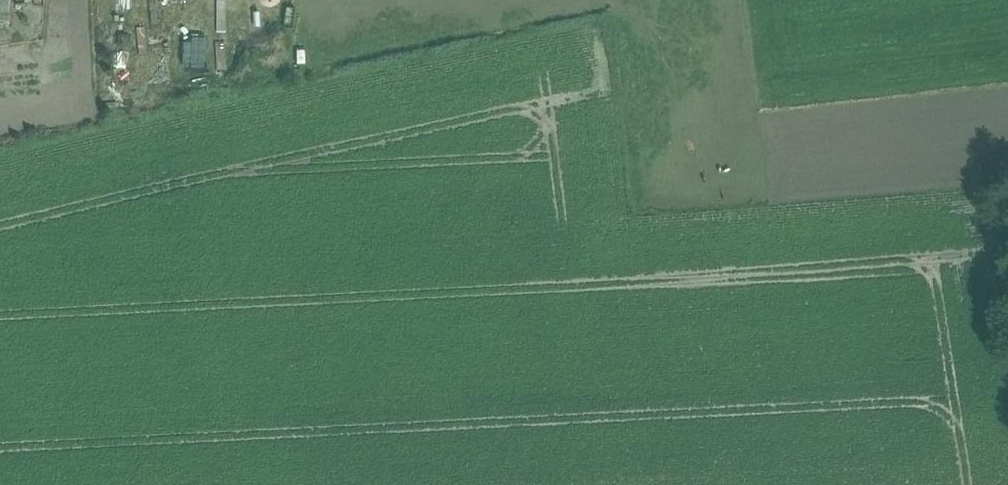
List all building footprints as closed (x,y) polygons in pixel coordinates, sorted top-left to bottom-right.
[(8,22),(9,0),(0,0),(0,22),(8,22)] [(217,60),(216,41),(204,42),(205,61),(217,60)]
